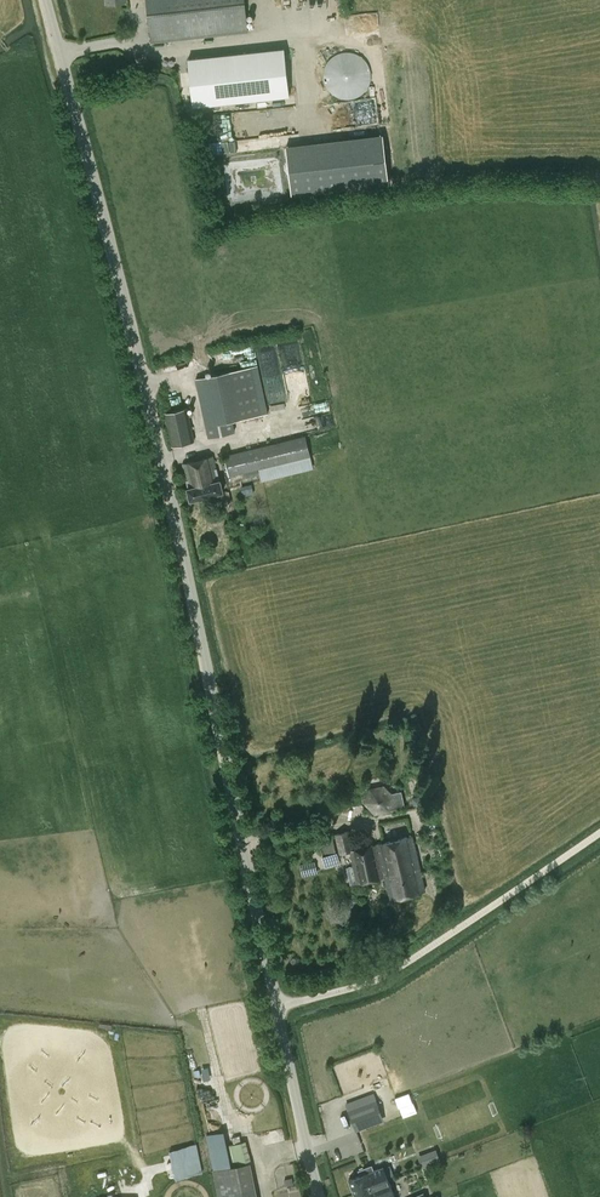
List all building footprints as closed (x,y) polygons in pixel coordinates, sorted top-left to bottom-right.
[(166,26),(262,15),(261,0),(163,0),(166,24),(166,26)] [(284,48),(188,58),(193,106),(290,96),(284,48)] [(330,59),(328,62),(326,64),(325,66),(324,69),(324,71),(323,74),(323,75),(323,77),(324,80),(325,83),(326,86),(330,91),(332,93),(334,95),(337,96),(340,98),(344,98),(349,98),(351,98),(355,97),(359,95),(362,93),(365,90),(367,87),(369,83),(371,78),(371,73),(370,67),(368,64),(366,60),(363,57),(361,55),(359,54),(356,53),(352,52),(347,51),(343,52),(340,52),(337,53),(334,55),(332,57),(330,59)] [(175,76),(186,75),(186,63),(175,63),(175,76)] [(383,134),(286,146),(292,194),(389,183),(383,134)] [(265,174),(239,175),(240,198),(266,197),(265,174)] [(262,413),(251,365),(195,378),(206,426),(262,413)] [(171,445),(195,440),(188,407),(163,412),(171,445)] [(230,476),(231,476),(309,457),(304,436),(225,455),(230,476)] [(223,491),(220,479),(217,480),(211,455),(182,462),(188,487),(187,487),(190,499),(223,491)] [(390,811),(405,807),(401,791),(392,793),(384,785),(369,787),(365,803),(375,814),(390,811)] [(419,797),(412,798),(414,805),(421,803),(419,797)] [(340,852),(349,850),(352,849),(348,831),(336,834),(336,835),(340,852)] [(412,835),(352,849),(349,850),(353,865),(346,867),(350,885),(385,877),(390,899),(425,890),(412,835)] [(326,866),(339,863),(333,837),(320,840),(326,866)] [(315,861),(300,864),(302,876),(317,873),(315,861)] [(374,1085),(376,1090),(390,1083),(388,1078),(374,1085)] [(382,1117),(376,1101),(349,1111),(356,1127),(382,1117)] [(245,1139),(231,1142),(236,1165),(250,1162),(245,1139)] [(196,1146),(170,1151),(176,1180),(203,1174),(196,1146)] [(436,1149),(418,1156),(422,1168),(440,1161),(436,1149)] [(212,1170),(218,1196),(258,1196),(250,1162),(236,1165),(226,1167),(212,1170)] [(389,1181),(383,1167),(372,1171),(369,1165),(358,1170),(360,1175),(349,1179),(354,1194),(389,1181)] [(356,1196),(387,1196),(394,1194),(389,1181),(354,1194),(356,1196)]
